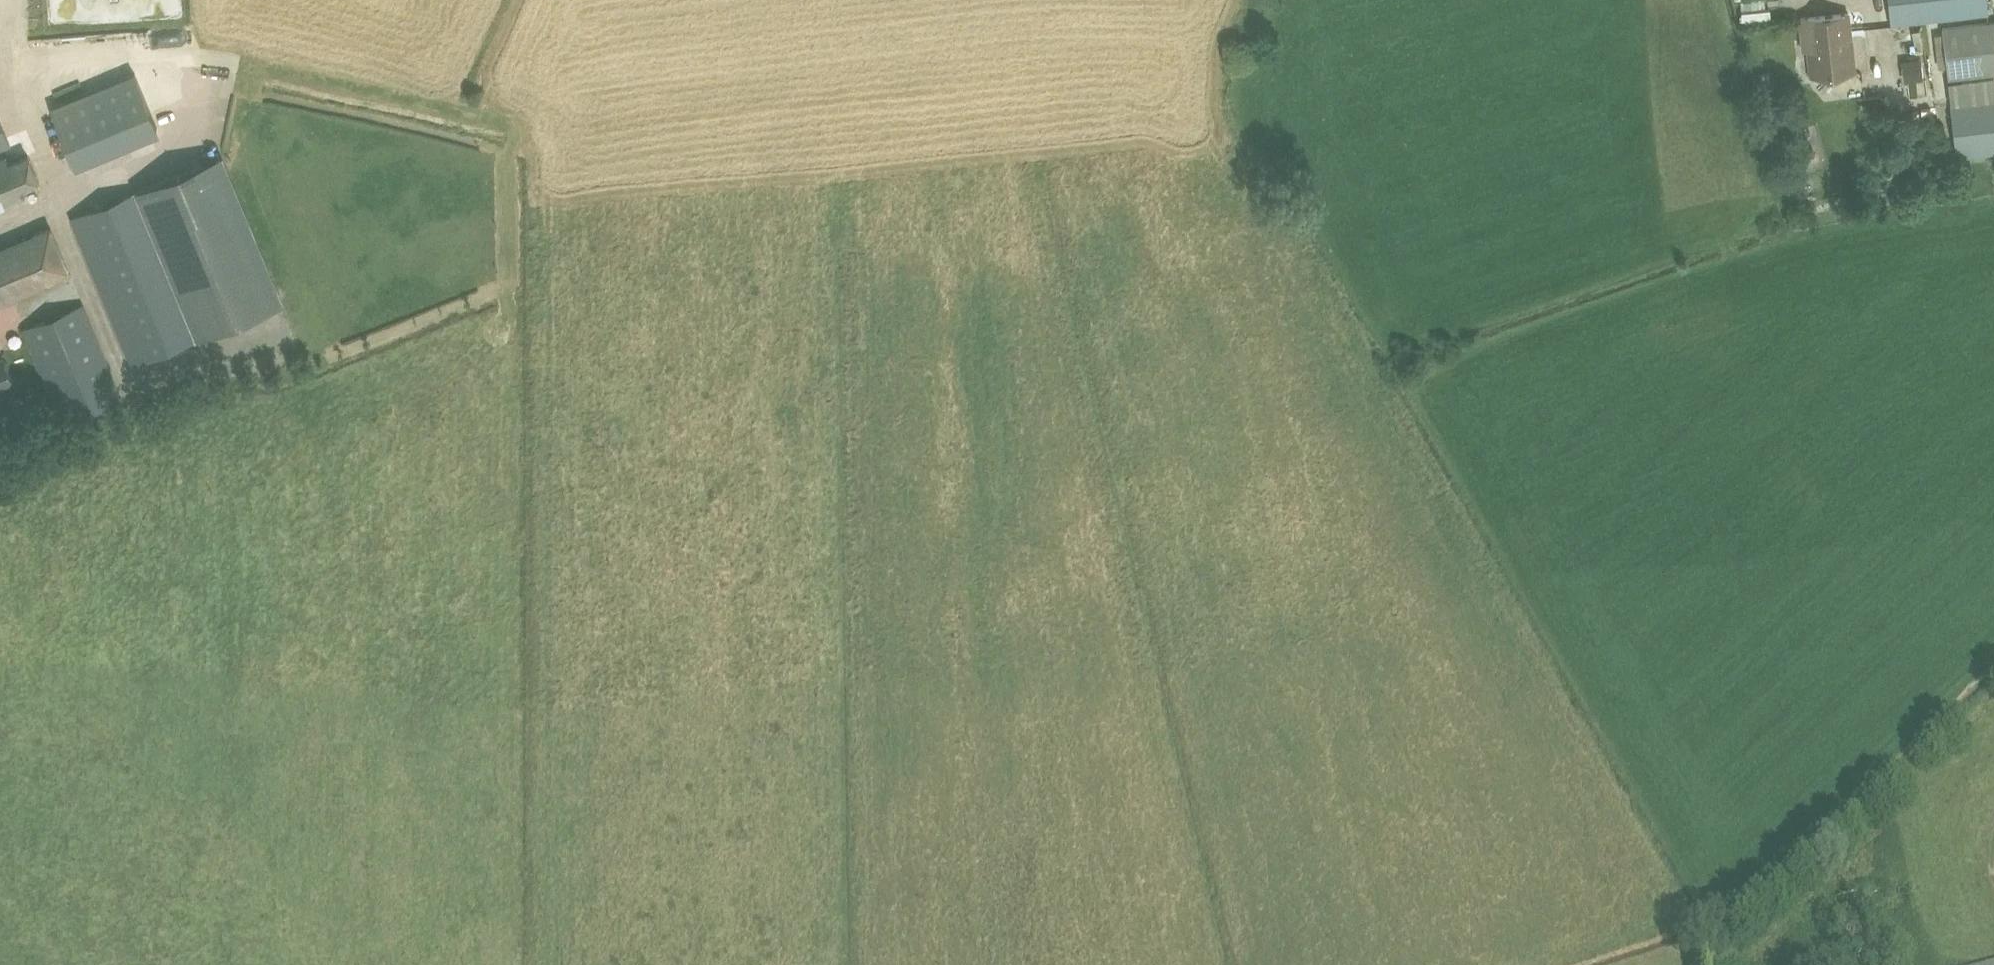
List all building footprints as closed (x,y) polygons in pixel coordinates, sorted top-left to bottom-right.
[(1891,24),(1987,13),(1986,0),(1889,0),(1891,24)] [(1849,13),(1799,19),(1803,50),(1807,50),(1810,77),(1855,72),(1849,13)] [(1941,27),(1947,78),(1993,73),(1993,21),(1941,27)] [(1906,47),(1909,72),(1928,70),(1926,45),(1906,47)] [(0,103),(0,149),(22,140),(5,101),(0,103)] [(1950,106),(1956,156),(1993,152),(1993,101),(1950,106)] [(1807,126),(1794,131),(1799,145),(1812,140),(1807,126)] [(145,187),(71,218),(131,364),(205,333),(284,302),(223,154),(145,187)] [(0,159),(0,205),(22,195),(20,189),(39,181),(28,155),(9,163),(6,156),(0,159)] [(0,248),(0,304),(70,275),(50,227),(0,248)] [(82,304),(23,329),(62,422),(121,398),(82,304)] [(0,359),(0,389),(12,384),(1,359),(0,359)]
